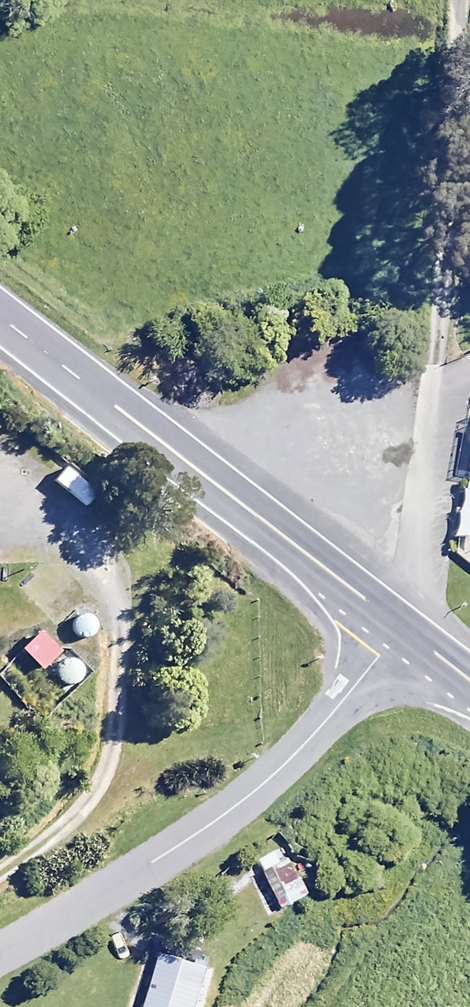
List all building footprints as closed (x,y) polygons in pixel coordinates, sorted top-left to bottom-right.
[(56,653),(37,633),(19,650),(39,670),(56,653)] [(81,671),(77,661),(65,656),(55,661),(51,670),(55,683),(64,687),(77,683),(81,671)] [(287,846),(257,859),(279,908),(309,894),(287,846)] [(160,954),(144,1006),(195,1006),(207,968),(160,954)]
